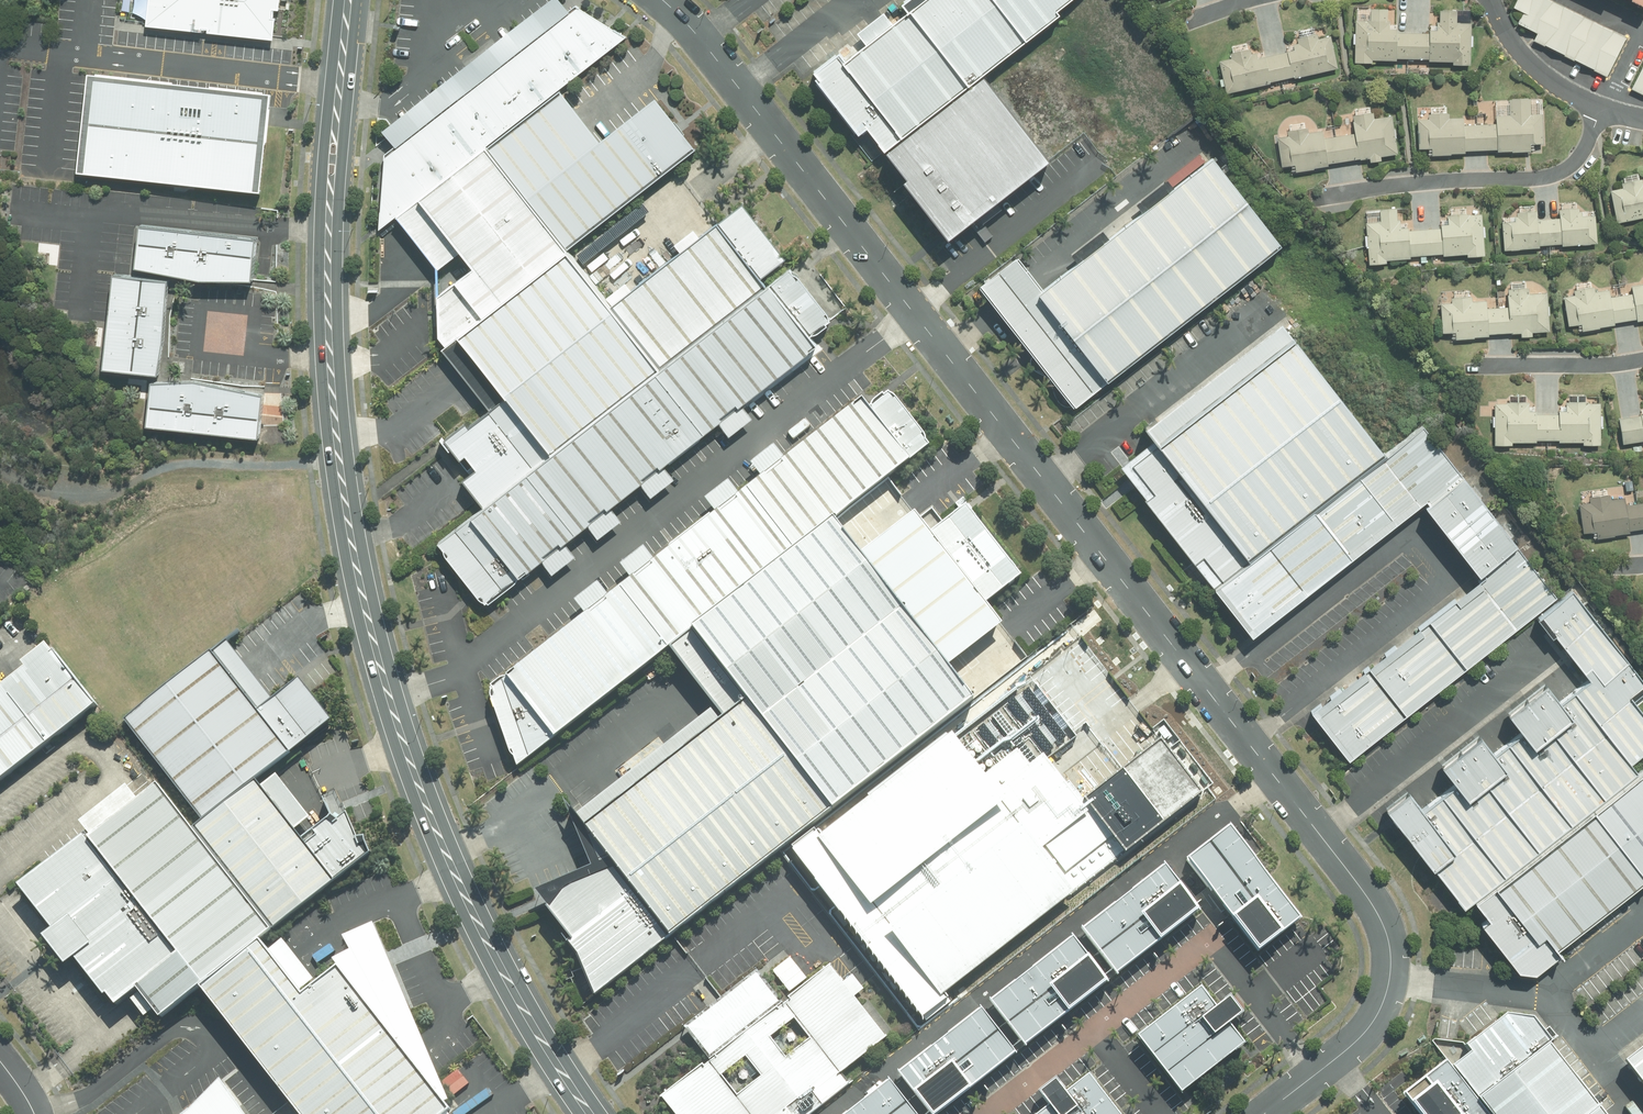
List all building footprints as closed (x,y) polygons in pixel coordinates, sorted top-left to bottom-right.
[(147,31),(277,41),(280,0),(150,0),(147,31)] [(801,71),(856,143),(866,135),(886,157),(981,83),(1093,0),(896,0),(801,71)] [(1554,0),(1519,0),(1515,8),(1526,13),(1517,33),(1607,76),(1627,35),(1554,0)] [(381,139),(374,228),(556,88),(620,39),(548,9),(381,139)] [(1356,20),(1356,63),(1375,63),(1375,59),(1454,60),(1454,64),(1471,64),(1472,23),(1459,23),(1459,10),(1441,10),(1441,29),(1431,29),(1431,33),(1400,33),(1400,29),(1388,29),(1389,9),(1372,9),(1372,20),(1356,20)] [(1221,62),(1228,93),(1340,68),(1332,36),(1321,38),(1320,34),(1300,38),(1301,43),(1295,44),(1296,51),(1260,59),(1258,53),(1254,54),(1253,49),(1232,53),(1234,59),(1221,62)] [(1633,90),(1642,95),(1642,68),(1633,90)] [(271,96),(100,77),(89,172),(260,192),(271,96)] [(886,157),(952,241),(1047,167),(981,83),(886,157)] [(570,94),(407,220),(455,282),(436,303),(438,338),(443,350),(462,334),(571,245),(692,146),(656,99),(605,139),(570,94)] [(1421,114),(1422,149),(1433,148),(1433,156),(1466,154),(1466,151),(1498,149),(1498,153),(1534,151),(1533,144),(1544,143),(1543,114),(1534,115),(1533,98),(1510,99),(1511,115),(1498,115),(1498,123),(1465,125),(1465,118),(1451,119),(1451,113),(1421,114)] [(1400,153),(1394,116),(1376,119),(1375,113),(1354,116),(1357,134),(1326,139),(1325,131),(1311,133),(1311,129),(1290,132),(1291,136),(1280,138),(1285,171),(1370,158),(1371,162),(1384,160),(1383,156),(1400,153)] [(1285,250),(1219,164),(1049,293),(1027,264),(989,293),(1077,408),(1285,250)] [(1619,223),(1642,218),(1642,178),(1622,182),(1624,187),(1612,189),(1619,223)] [(1367,221),(1370,263),(1387,262),(1387,257),(1467,251),(1467,256),(1486,254),(1483,213),(1472,214),(1472,211),(1448,213),(1449,222),(1441,223),(1442,227),(1400,230),(1398,207),(1380,208),(1381,220),(1367,221)] [(1502,222),(1504,248),(1598,242),(1596,214),(1582,215),(1582,207),(1561,208),(1561,218),(1539,219),(1538,210),(1516,212),(1517,221),(1502,222)] [(441,546),(492,608),(560,556),(605,521),(660,479),(738,419),(822,353),(813,340),(829,328),(741,213),(617,307),(571,245),(462,334),(515,396),(451,444),(476,475),(467,482),(484,512),(441,546)] [(259,237),(144,225),(140,267),(203,279),(255,279),(259,237)] [(174,278),(115,272),(104,370),(163,376),(167,340),(174,278)] [(1569,325),(1582,322),(1584,330),(1617,325),(1616,321),(1638,318),(1639,321),(1642,320),(1642,284),(1634,286),(1635,293),(1612,296),(1610,289),(1597,292),(1596,285),(1575,289),(1576,295),(1564,297),(1569,325)] [(1550,330),(1548,292),(1531,293),(1531,286),(1508,287),(1509,307),(1489,308),(1489,300),(1474,301),(1474,296),(1453,297),(1453,303),(1442,303),(1444,332),(1456,331),(1456,339),(1490,337),(1490,333),(1522,331),(1523,335),(1535,335),(1535,330),(1550,330)] [(1220,588),(1388,459),(1289,327),(1153,429),(1163,443),(1127,471),(1220,588)] [(156,382),(152,424),(262,437),(267,394),(199,381),(156,382)] [(490,686),(518,765),(673,647),(837,517),(932,444),(890,391),(872,406),(865,398),(776,466),(728,503),(642,569),(597,604),(490,686)] [(1510,402),(1496,402),(1496,445),(1514,445),(1514,441),(1537,441),(1537,439),(1561,438),(1561,441),(1585,441),(1585,444),(1601,444),(1601,402),(1568,402),(1568,412),(1530,413),(1530,401),(1510,401),(1510,402)] [(1624,444),(1642,441),(1642,414),(1620,418),(1624,444)] [(1220,588),(1260,640),(1425,513),(1477,581),(1306,713),(1350,769),(1541,617),(1555,604),(1422,432),(1388,459),(1220,588)] [(1581,504),(1585,533),(1597,531),(1598,538),(1632,532),(1632,529),(1642,527),(1642,502),(1628,504),(1627,497),(1611,499),(1610,494),(1590,497),(1591,502),(1581,504)] [(933,531),(917,512),(864,551),(952,663),(1005,622),(990,602),(1024,574),(969,504),(933,531)] [(616,860),(675,934),(978,697),(952,663),(864,551),(837,517),(673,647),(715,706),(579,812),(616,860)] [(1541,617),(1589,683),(1564,704),(1552,689),(1513,718),(1526,734),(1497,754),(1489,739),(1450,767),(1461,786),(1427,811),(1416,797),(1394,814),(1469,914),(1482,904),(1642,773),(1633,761),(1642,753),(1642,710),(1636,700),(1642,694),(1642,681),(1572,591),(1555,604),(1541,617)] [(233,646),(219,657),(261,709),(274,699),(233,646)] [(127,722),(205,820),(259,778),(293,751),(334,719),(306,684),(301,678),(274,699),(261,709),(219,657),(216,653),(127,722)] [(104,714),(60,657),(0,703),(0,795),(104,714)] [(820,837),(943,996),(1201,790),(1162,740),(1124,770),(1085,801),(1058,768),(1047,753),(1032,764),(1019,749),(988,773),(986,770),(982,765),(975,757),(971,752),(954,731),(820,837)] [(1529,978),(1548,976),(1642,898),(1642,772),(1642,773),(1482,904),(1498,927),(1493,933),(1529,978)] [(311,817),(278,774),(264,784),(297,828),(311,817)] [(264,784),(259,778),(205,820),(197,828),(275,929),(337,880),(373,853),(368,841),(367,836),(359,837),(348,811),(340,818),(337,816),(335,814),(304,837),(297,828),(264,784)] [(81,821),(92,835),(143,795),(132,781),(81,821)] [(92,835),(89,836),(181,954),(139,987),(143,991),(156,1008),(162,1016),(202,985),(263,938),(275,929),(197,828),(161,781),(143,795),(92,835)] [(1201,860),(1276,959),(1317,928),(1242,829),(1201,860)] [(89,836),(86,833),(19,884),(54,928),(65,942),(76,956),(106,995),(110,992),(118,1003),(139,987),(181,954),(89,836)] [(580,952),(597,994),(675,934),(616,860),(566,878),(547,907),(580,952)] [(1097,938),(1133,984),(1215,919),(1179,873),(1097,938)] [(336,959),(340,965),(371,942),(417,1026),(398,1040),(446,1101),(451,1098),(377,923),(346,935),(352,950),(336,959)] [(76,956),(54,928),(46,935),(68,962),(76,956)] [(447,1110),(451,1107),(446,1101),(398,1040),(417,1026),(381,960),(371,942),(340,965),(305,993),(263,938),(202,985),(302,1113),(442,1113),(447,1110)] [(1007,1005),(1043,1053),(1125,992),(1089,944),(1007,1005)] [(712,1057),(663,1095),(677,1113),(810,1113),(849,1084),(841,1074),(889,1037),(831,964),(784,1001),(760,971),(688,1027),(712,1057)] [(1147,1039),(1196,1101),(1259,1052),(1245,1034),(1263,1020),(1251,1005),(1232,1019),(1209,990),(1147,1039)] [(156,1008),(143,991),(133,999),(146,1015),(156,1008)] [(1474,1036),(1481,1045),(1462,1060),(1505,1113),(1617,1113),(1543,1011),(1506,1007),(1474,1036)] [(940,1113),(966,1113),(1032,1065),(996,1016),(913,1078),(940,1113)] [(1394,1103),(1403,1113),(1485,1113),(1444,1063),(1394,1103)] [(222,1079),(190,1112),(221,1088),(233,1102),(236,1100),(222,1079)] [(1110,1085),(1089,1100),(1079,1086),(1057,1101),(1066,1113),(1130,1113),(1110,1085)] [(903,1087),(867,1113),(924,1113),(903,1087)] [(221,1088),(190,1112),(187,1113),(247,1113),(236,1100),(233,1102),(221,1088)]
